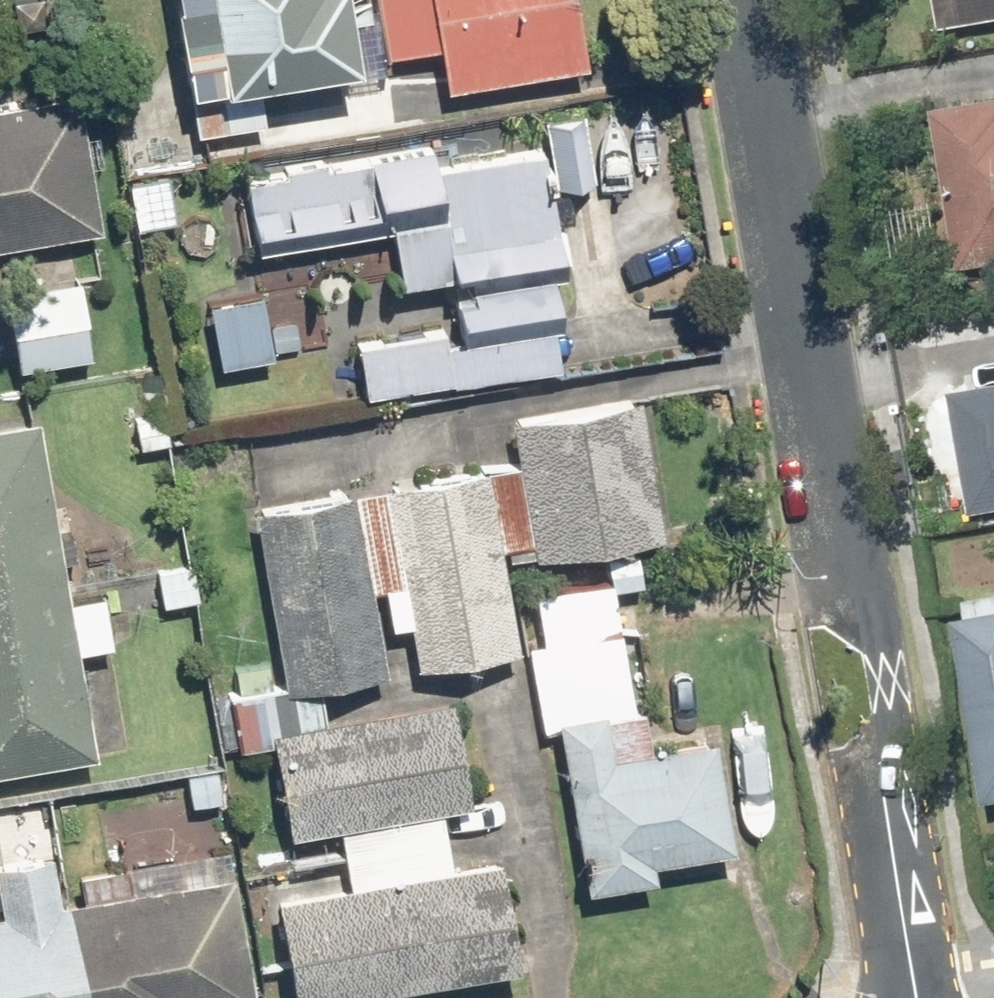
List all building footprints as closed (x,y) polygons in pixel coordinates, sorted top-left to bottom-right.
[(258,91),(340,78),(327,0),(157,0),(173,103),(209,97),(214,131),(263,124),(258,91)] [(565,0),(369,0),(377,56),(432,47),(439,91),(576,70),(565,0)] [(993,30),(993,0),(940,0),(947,38),(993,30)] [(89,234),(65,97),(0,108),(0,249),(89,234)] [(960,278),(993,272),(993,108),(933,119),(960,278)] [(583,113),(539,120),(551,193),(595,186),(583,113)] [(428,150),(238,180),(249,251),(381,230),(390,287),(548,262),(530,150),(430,166),(428,150)] [(167,175),(119,184),(128,232),(176,223),(167,175)] [(84,361),(71,281),(3,292),(10,334),(2,336),(8,374),(84,361)] [(349,346),(356,400),(548,374),(543,335),(558,333),(551,283),(444,298),(448,332),(349,346)] [(266,360),(255,294),(195,304),(206,370),(266,360)] [(965,374),(969,400),(952,402),(972,519),(993,516),(993,369),(965,374)] [(162,398),(121,405),(131,461),(172,454),(162,398)] [(509,470),(246,516),(278,699),(377,682),(361,594),(373,592),(380,630),(399,627),(407,672),(513,653),(496,552),(522,547),(525,563),(652,541),(628,401),(501,423),(509,470)] [(0,426),(0,775),(84,761),(66,655),(106,648),(98,601),(65,606),(34,420),(0,426)] [(204,560),(139,567),(145,618),(210,611),(204,560)] [(534,648),(520,650),(535,742),(549,740),(574,896),(646,885),(644,866),(723,854),(706,746),(644,756),(637,713),(627,715),(606,585),(526,598),(534,648)] [(954,632),(987,815),(993,813),(993,602),(966,608),(970,629),(954,632)] [(264,749),(254,688),(215,695),(225,755),(264,749)] [(332,834),(340,886),(267,897),(282,997),(359,997),(508,976),(491,865),(446,872),(438,818),(461,815),(445,708),(266,735),(282,841),(332,834)] [(210,768),(109,784),(115,819),(216,802),(210,768)] [(226,879),(56,907),(49,861),(0,869),(0,997),(245,997),(226,879)]
